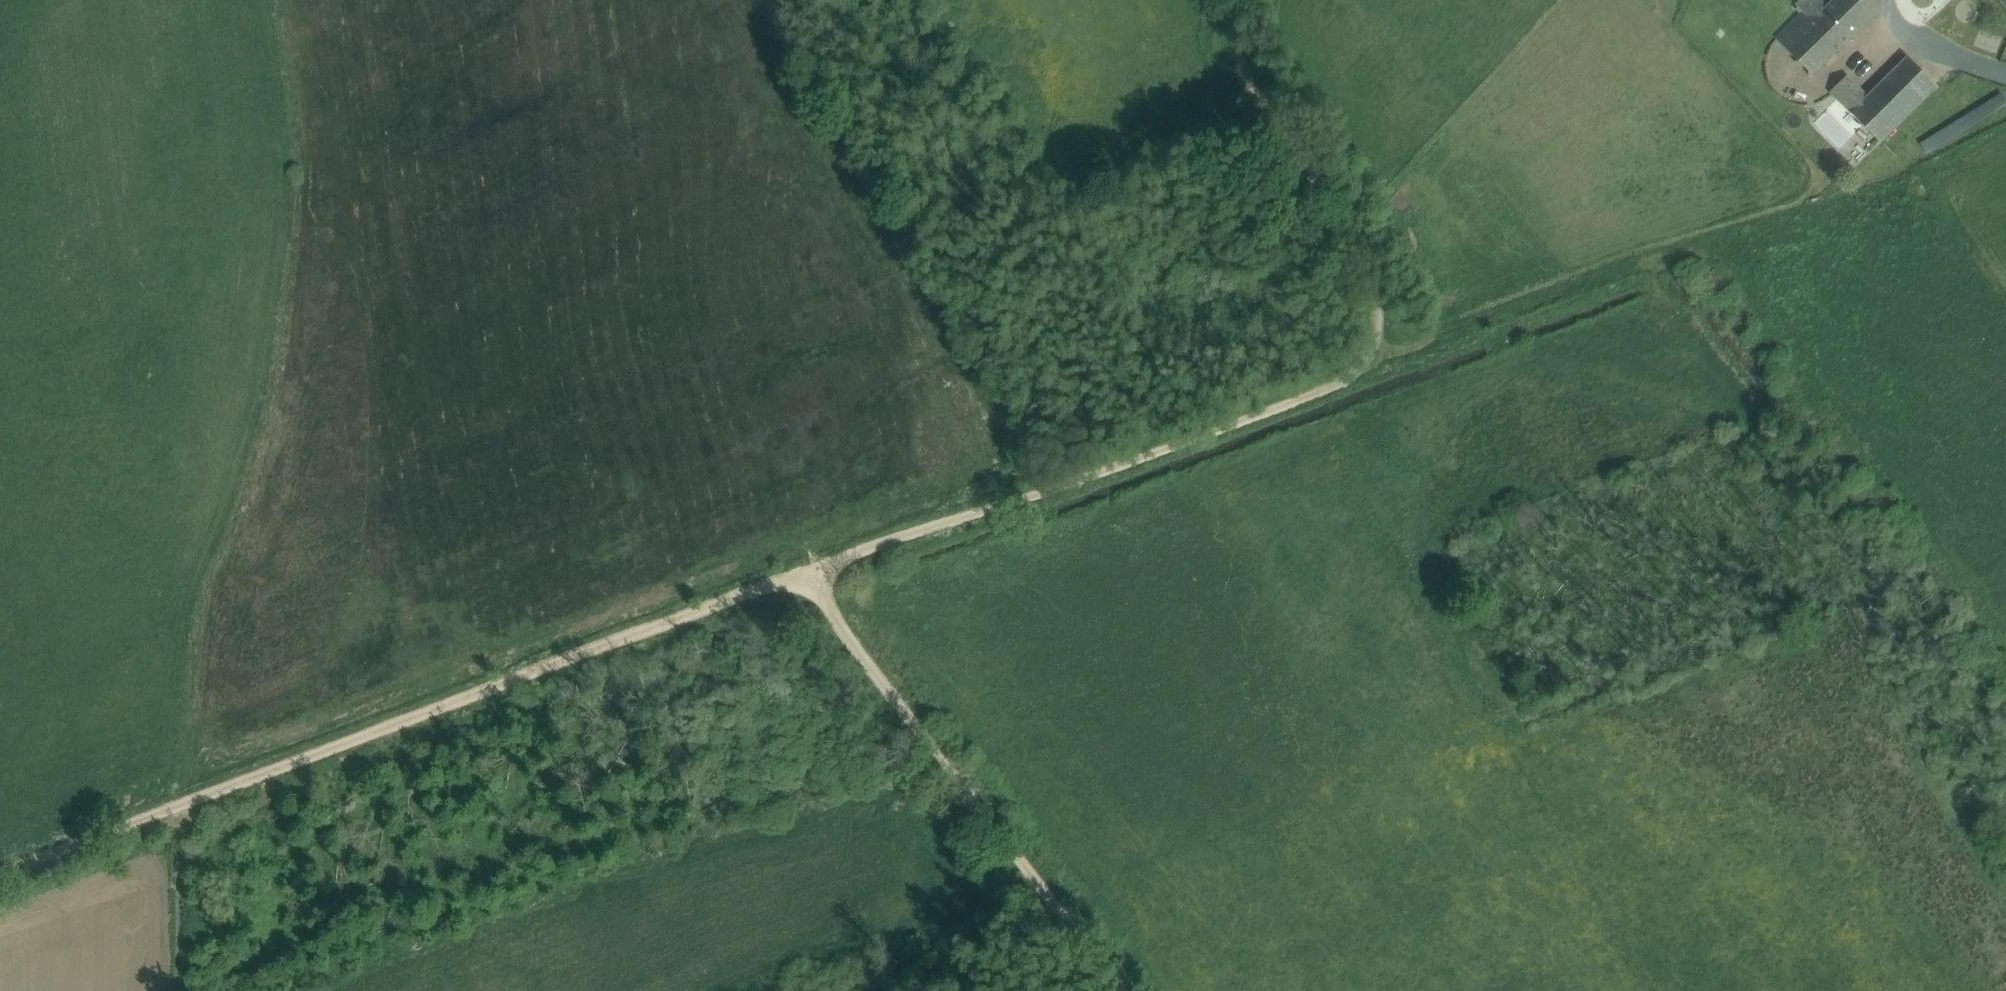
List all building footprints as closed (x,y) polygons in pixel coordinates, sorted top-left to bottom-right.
[(1855,34),(1878,11),(1868,0),(1834,0),(1828,6),(1855,34)] [(1847,78),(1831,94),(1882,143),(1936,87),(1938,88),(1939,87),(1907,55),(1906,57),(1907,58),(1869,98),(1847,78)]
